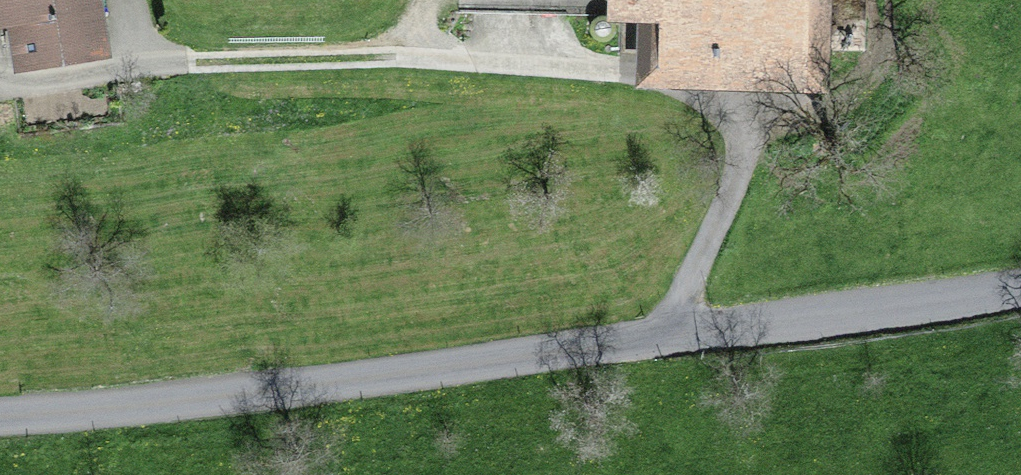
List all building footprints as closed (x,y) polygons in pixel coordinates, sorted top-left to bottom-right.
[(14,34),(21,79),(101,66),(91,0),(0,0),(0,36),(14,34)] [(618,30),(658,31),(657,76),(812,80),(814,0),(619,0),(618,30)]
